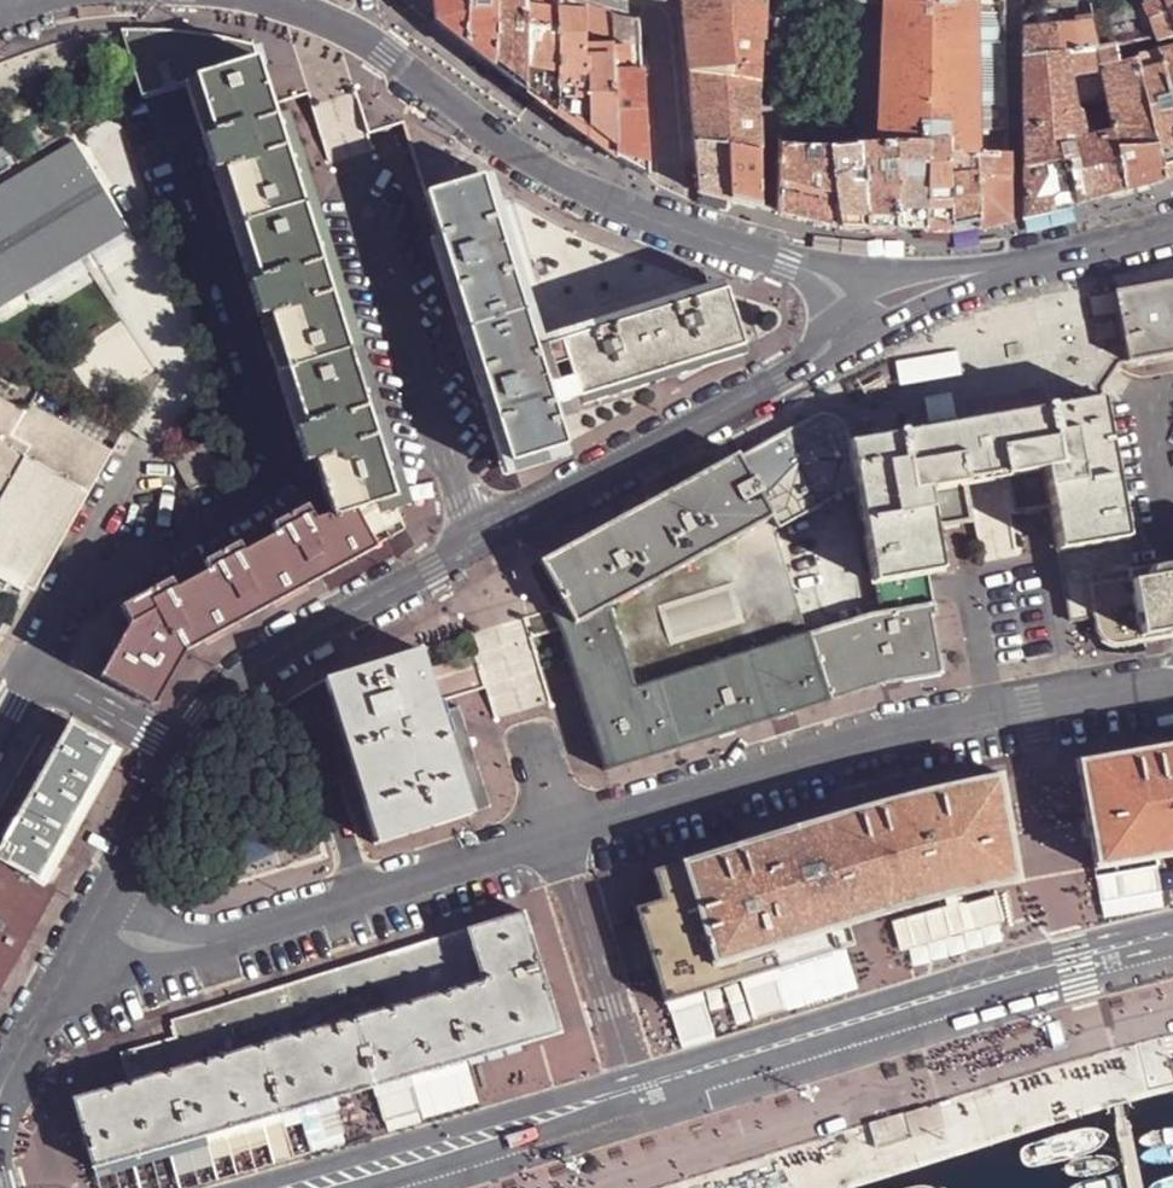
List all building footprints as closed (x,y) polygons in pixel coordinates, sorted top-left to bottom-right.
[(493,65),(493,0),(435,0),(437,21),(469,47),(493,65)] [(525,89),(526,0),(493,0),(493,65),(507,75),(525,89)] [(555,113),(557,37),(558,0),(526,0),(525,89),(544,103),(555,113)] [(579,47),(585,4),(574,0),(558,0),(557,37),(579,47)] [(755,82),(755,58),(755,42),(759,43),(760,28),(761,0),(681,0),(682,13),(685,48),(688,73),(755,82)] [(923,140),(946,140),(947,153),(977,153),(1007,154),(1006,130),(1002,1),(1002,0),(847,0),(847,1),(881,3),(877,127),(876,142),(891,142),(923,140)] [(1142,1),(1141,1),(1157,35),(1158,40),(1172,36),(1172,0),(1142,0),(1142,1)] [(593,47),(594,38),(614,39),(614,14),(600,9),(594,7),(585,4),(579,47),(579,49),(584,49),(588,138),(604,149),(617,159),(614,47),(593,47)] [(614,47),(617,159),(638,171),(649,177),(642,71),(628,70),(627,17),(614,14),(614,39),(614,47)] [(1069,74),(1100,68),(1100,64),(1095,45),(1097,44),(1093,21),(1022,28),(1022,54),(1065,48),(1066,58),(1069,74)] [(153,31),(122,32),(130,59),(142,98),(196,81),(195,77),(259,56),(253,45),(217,38),(192,34),(163,31),(153,31)] [(1136,55),(1160,50),(1158,40),(1157,35),(1133,39),(1136,55)] [(1158,40),(1160,50),(1172,117),(1172,36),(1158,40)] [(575,128),(588,138),(584,49),(579,49),(579,47),(557,37),(555,113),(575,128)] [(1098,45),(1097,44),(1095,45),(1100,64),(1119,59),(1115,42),(1098,45)] [(1065,156),(1074,202),(1104,193),(1123,188),(1117,147),(1115,147),(1112,130),(1081,137),(1079,133),(1083,128),(1079,113),(1074,109),(1074,104),(1069,74),(1066,58),(1065,48),(1022,54),(1023,166),(1065,156)] [(1136,55),(1153,143),(1160,177),(1170,174),(1172,173),(1172,117),(1160,50),(1136,55)] [(1112,130),(1115,147),(1117,147),(1153,143),(1136,55),(1119,59),(1100,64),(1100,68),(1105,95),(1112,130)] [(293,169),(279,122),(272,99),(259,56),(195,77),(196,81),(214,135),(204,138),(214,170),(224,167),(242,225),(304,205),(293,169)] [(1100,68),(1069,74),(1074,104),(1105,95),(1100,68)] [(693,126),(694,140),(727,145),(757,151),(756,120),(754,119),(755,82),(688,73),(689,89),(693,126)] [(0,185),(0,309),(87,256),(131,230),(76,139),(0,185)] [(709,194),(731,199),(727,145),(694,140),(696,157),(699,191),(709,194)] [(908,229),(923,229),(923,140),(891,142),(896,228),(908,229)] [(938,230),(949,230),(947,176),(947,153),(946,140),(923,140),(923,229),(938,230)] [(882,228),(896,228),(891,142),(876,142),(859,143),(868,227),(882,228)] [(858,227),(868,227),(859,143),(827,144),(842,226),(858,227)] [(1160,177),(1153,143),(1117,147),(1123,188),(1145,181),(1160,177)] [(812,219),(842,226),(827,144),(800,144),(790,144),(780,144),(777,210),(812,219)] [(744,202),(760,206),(757,151),(727,145),(731,199),(744,202)] [(990,223),(1007,220),(1007,204),(1007,168),(1007,154),(977,153),(947,153),(947,176),(969,174),(976,176),(978,225),(990,223)] [(1074,202),(1065,156),(1023,166),(1023,204),(1023,214),(1056,206),(1074,202)] [(966,227),(978,225),(976,176),(969,174),(947,176),(949,230),(966,227)] [(725,353),(745,347),(727,290),(696,300),(688,302),(576,337),(554,344),(538,350),(530,327),(497,220),(483,176),(427,193),(432,210),(440,235),(447,258),(453,277),(458,293),(464,311),(470,332),(477,354),(484,376),(491,400),(497,417),(503,437),(509,456),(511,463),(537,456),(568,447),(556,406),(572,401),(587,396),(612,388),(630,383),(650,376),(674,369),(700,361),(725,353)] [(259,316),(269,313),(287,370),(350,351),(342,327),(332,295),(323,266),(315,239),(308,217),(304,205),(242,225),(260,282),(249,285),(259,316)] [(849,434),(851,441),(960,422),(979,419),(991,417),(1103,397),(1101,388),(1110,376),(1119,365),(1127,363),(1114,288),(1112,275),(1060,287),(1023,298),(1002,304),(953,323),(946,326),(892,352),(864,369),(840,383),(849,434)] [(1127,363),(1142,360),(1160,357),(1172,355),(1172,277),(1151,281),(1114,288),(1127,363)] [(304,462),(315,459),(331,514),(332,518),(355,511),(395,499),(390,482),(382,454),(372,422),(361,388),(353,360),(350,351),(287,370),(305,427),(295,431),(304,462)] [(4,490),(0,497),(0,562),(20,574),(17,579),(26,584),(35,589),(115,447),(30,401),(26,409),(0,394),(0,488),(4,490)] [(1043,471),(1050,509),(1057,551),(1127,539),(1123,513),(1116,474),(1111,444),(1105,412),(1103,397),(991,417),(1002,479),(1008,478),(1043,471)] [(828,416),(817,416),(751,451),(742,457),(775,516),(781,527),(858,483),(851,441),(849,434),(840,422),(838,420),(828,416)] [(991,417),(979,419),(989,481),(1002,479),(991,417)] [(989,481),(979,419),(960,422),(972,484),(989,481)] [(966,485),(972,484),(960,422),(851,441),(858,483),(875,583),(931,573),(945,571),(937,528),(931,491),(966,485)] [(541,560),(563,602),(574,624),(612,603),(775,516),(742,457),(739,453),(720,463),(701,474),(684,483),(665,493),(649,502),(630,512),(612,522),(596,530),(579,540),(562,549),(548,556),(541,560)] [(1043,471),(1008,478),(1014,515),(1050,509),(1043,471)] [(1014,515),(1008,478),(1002,479),(1015,555),(1018,554),(1020,552),(1020,550),(1017,549),(1011,516),(1014,515)] [(975,522),(981,556),(980,556),(980,559),(983,561),(985,560),(972,484),(966,485),(973,522),(975,522)] [(966,485),(931,491),(937,528),(973,522),(966,485)] [(113,656),(114,657),(103,676),(154,703),(163,686),(184,649),(253,612),(303,585),(360,554),(373,547),(355,511),(332,518),(331,514),(314,520),(306,507),(273,525),(277,534),(243,552),(238,544),(204,562),(209,571),(176,589),(170,580),(120,606),(131,624),(113,656)] [(781,527),(775,516),(612,603),(637,686),(810,633),(778,528),(781,527)] [(1158,637),(1146,569),(1133,571),(1127,539),(1057,551),(1069,623),(1093,619),(1094,625),(1099,635),(1108,642),(1119,645),(1140,642),(1141,640),(1149,639),(1158,637)] [(1172,565),(1162,566),(1172,633),(1172,564),(1172,565)] [(1162,566),(1146,569),(1158,637),(1172,634),(1172,633),(1162,566)] [(878,597),(880,612),(937,603),(934,587),(931,573),(875,583),(878,597)] [(574,624),(563,602),(556,606),(550,610),(562,631),(574,624)] [(938,616),(937,603),(880,612),(871,614),(810,633),(637,686),(612,603),(574,624),(562,631),(564,635),(606,771),(653,757),(758,725),(871,690),(886,685),(943,674),(934,617),(938,616)] [(420,649),(325,679),(334,710),(333,711),(373,843),(387,839),(470,813),(470,811),(463,788),(448,740),(438,711),(420,649)] [(459,705),(438,711),(448,740),(463,788),(470,811),(489,805),(459,705)] [(0,846),(0,857),(14,865),(37,878),(47,884),(54,871),(64,854),(78,829),(91,806),(110,772),(122,751),(112,745),(112,744),(71,720),(0,846)] [(1095,871),(1104,870),(1123,866),(1142,863),(1167,858),(1172,857),(1172,744),(1117,754),(1085,760),(1076,761),(1095,871)] [(852,946),(847,928),(865,922),(877,918),(897,913),(920,906),(941,901),(960,897),(983,892),(1007,886),(1019,884),(1000,774),(981,778),(964,782),(888,800),(857,808),(795,826),(720,849),(653,870),(662,900),(647,904),(635,908),(664,1003),(675,1000),(695,994),(715,988),(731,983),(751,977),(767,972),(787,966),(803,961),(817,957),(832,952),(848,948),(852,946)] [(52,887),(63,866),(60,864),(49,885),(47,884),(37,878),(14,865),(0,857),(0,990),(4,983),(17,959),(27,942),(39,922),(57,889),(52,887)] [(119,1050),(128,1082),(73,1097),(94,1166),(109,1162),(130,1156),(153,1149),(169,1145),(192,1138),(206,1134),(227,1128),(243,1124),(263,1118),(280,1113),(300,1108),(318,1102),(338,1097),(355,1092),(373,1087),(390,1082),(408,1077),(426,1072),(445,1066),(459,1062),(478,1057),(498,1051),(515,1046),(534,1041),(550,1036),(560,1034),(522,912),(484,923),(394,951),(314,976),(171,1020),(175,1034),(119,1050)] [(373,1088),(338,1098),(351,1143),(386,1132),(373,1088)] [(934,1104),(899,1114),(907,1139),(941,1129),(934,1104)] [(899,1114),(870,1123),(878,1147),(907,1139),(899,1114)]
